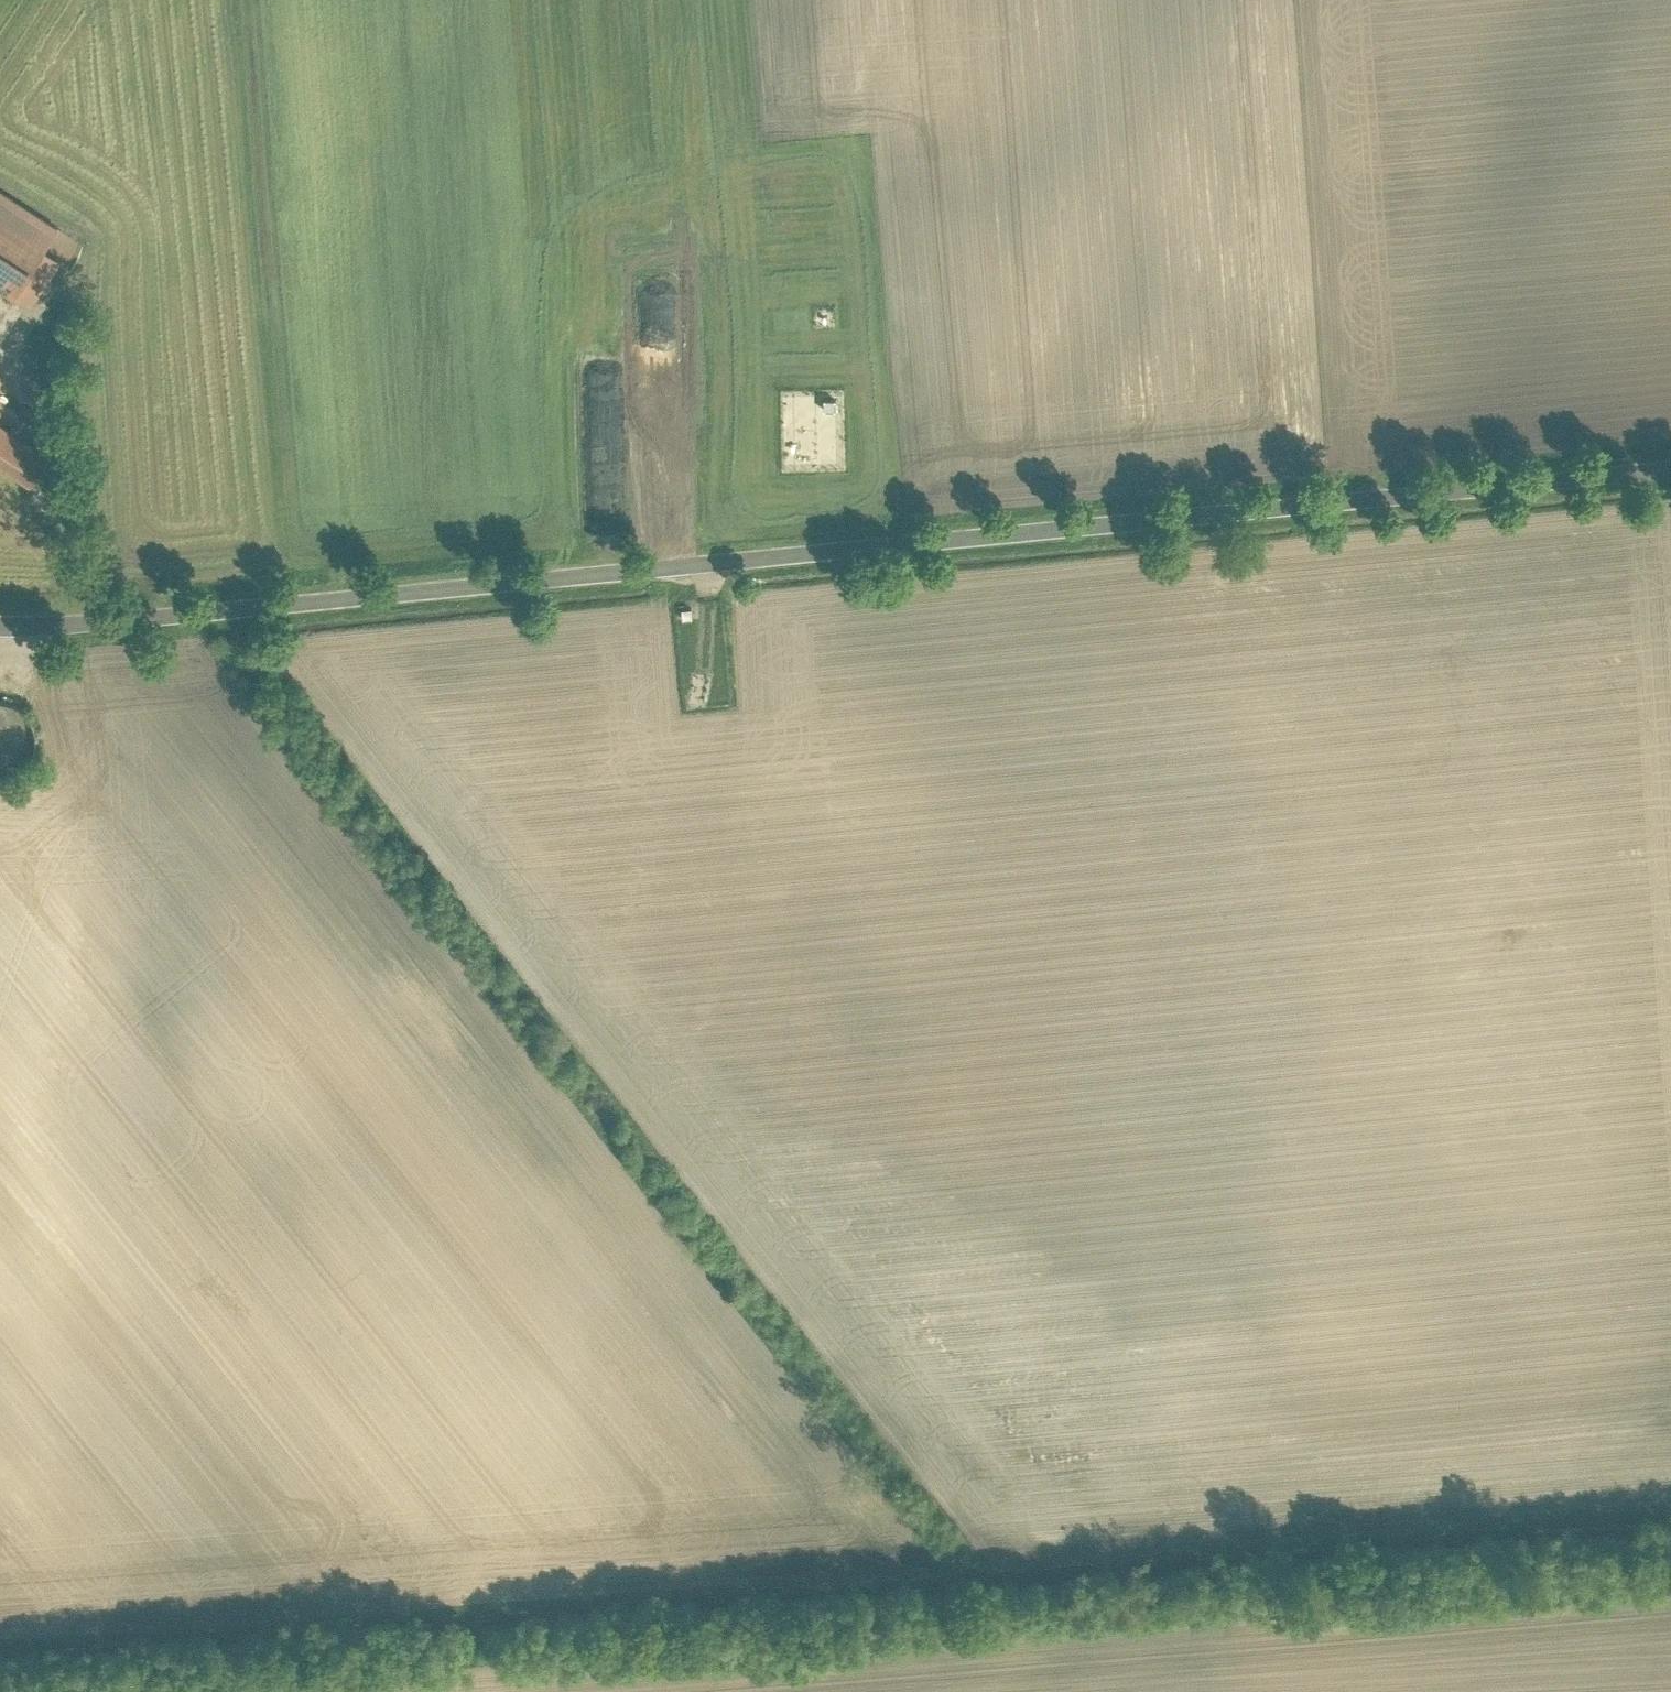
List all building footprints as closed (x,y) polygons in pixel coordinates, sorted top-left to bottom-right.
[(0,178),(0,273),(39,297),(81,228),(0,178)] [(0,414),(0,463),(41,489),(63,453),(0,414)]
